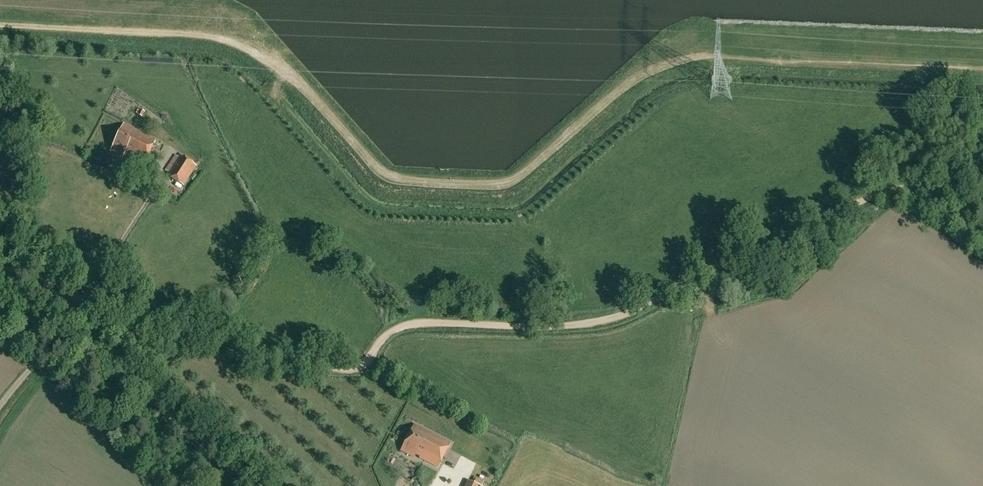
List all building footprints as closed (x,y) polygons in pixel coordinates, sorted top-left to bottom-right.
[(123,124),(110,151),(123,157),(124,155),(144,165),(156,140),(123,124)] [(169,178),(177,183),(179,185),(179,183),(183,186),(196,166),(192,164),(193,162),(184,157),(183,158),(179,155),(167,174),(171,177),(169,178)] [(438,467),(451,443),(415,424),(401,451),(414,458),(415,455),(438,467)]
